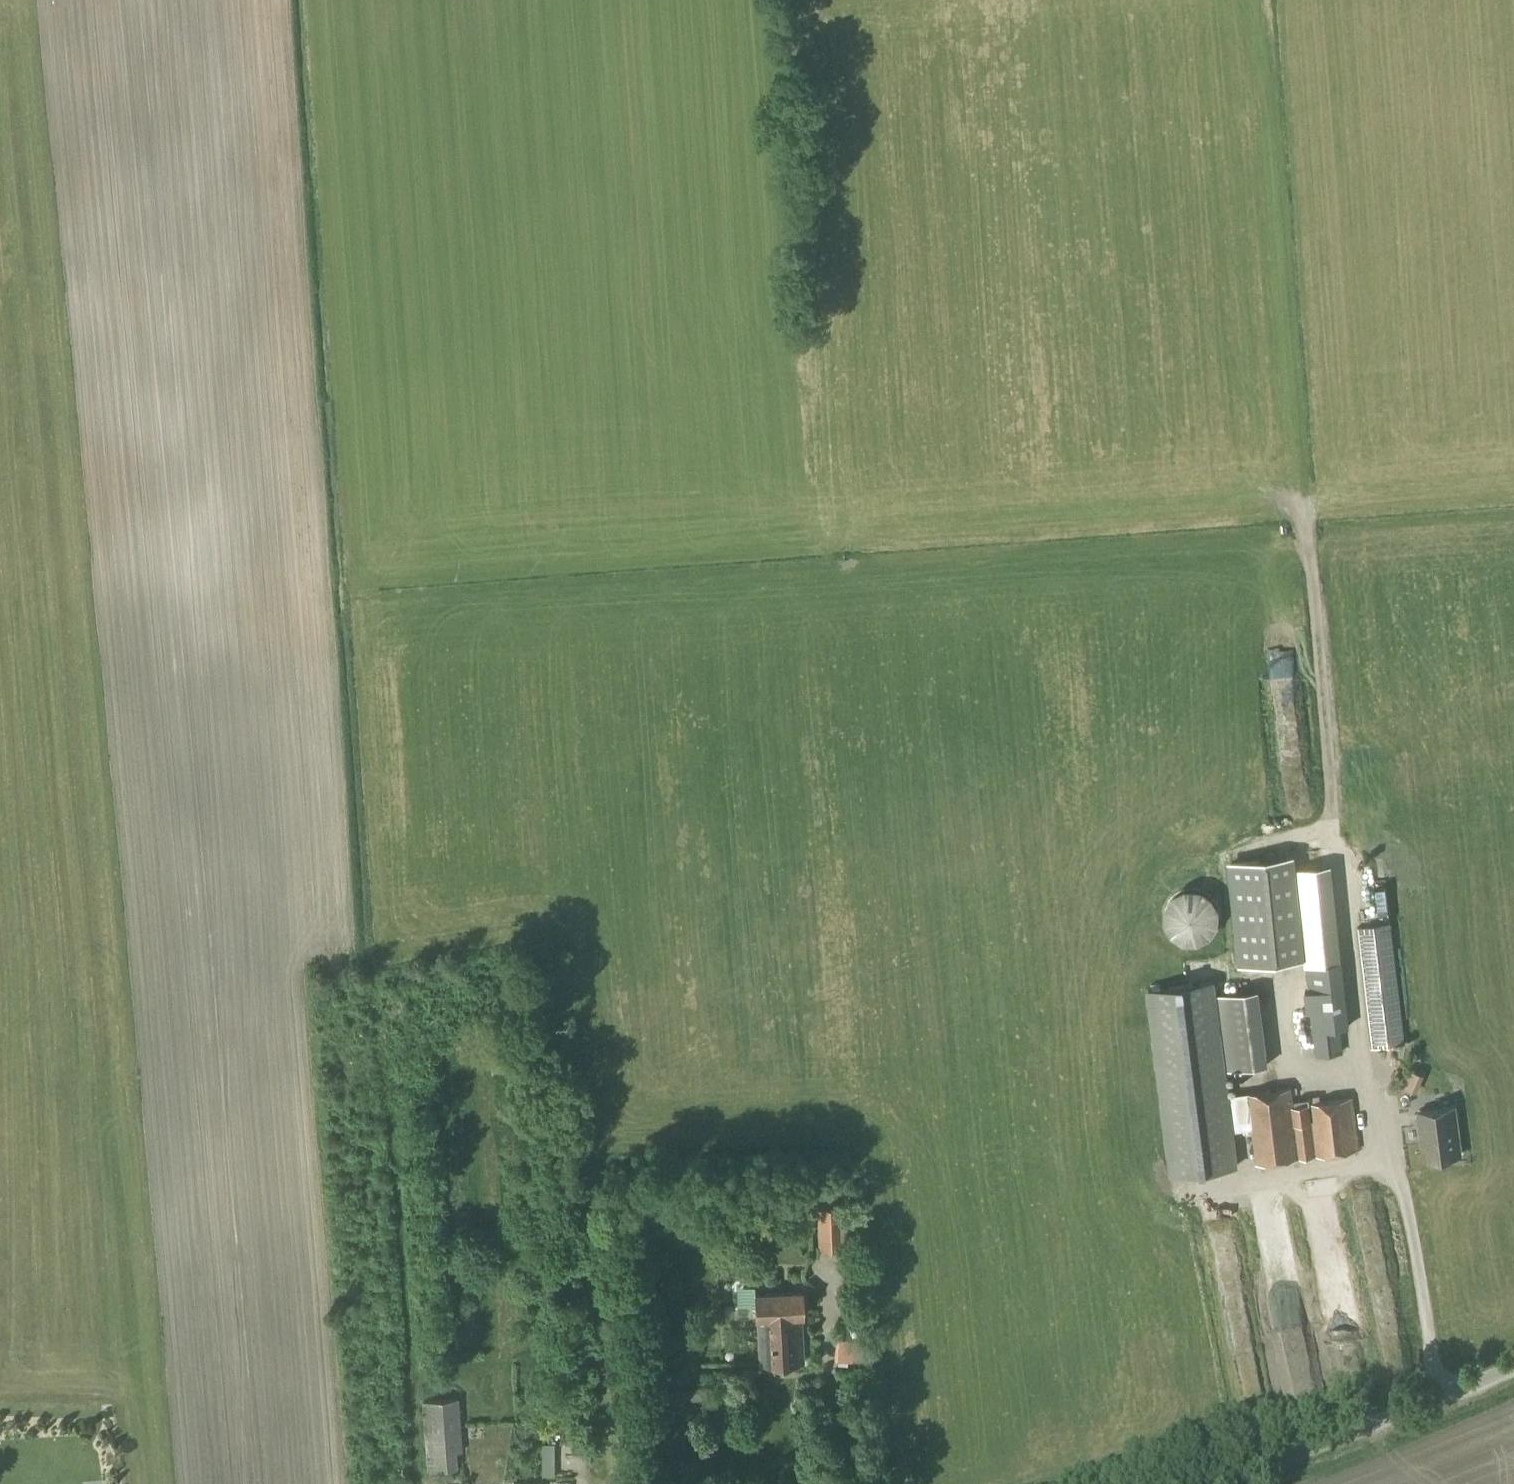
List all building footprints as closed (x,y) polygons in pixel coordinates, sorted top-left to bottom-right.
[(1244,965),(1305,958),(1293,859),(1232,866),(1244,965)] [(1372,1047),(1407,1045),(1386,865),(1350,869),(1372,1047)] [(1339,921),(1311,924),(1315,963),(1306,964),(1316,1057),(1344,1053),(1342,1029),(1350,1028),(1343,960),(1339,921)] [(1218,996),(1216,980),(1151,989),(1174,1174),(1239,1166),(1235,1131),(1254,1129),(1259,1164),(1360,1151),(1353,1098),(1311,1103),(1311,1102),(1294,1105),(1292,1088),(1230,1096),(1227,1071),(1268,1066),(1258,990),(1218,996)] [(1463,1155),(1456,1106),(1418,1111),(1423,1143),(1428,1143),(1430,1159),(1463,1155)] [(819,1247),(844,1247),(857,1247),(855,1205),(816,1206),(819,1247)] [(804,1363),(802,1316),(803,1316),(802,1291),(755,1293),(756,1318),(757,1318),(759,1365),(804,1363)] [(428,1470),(458,1468),(457,1452),(463,1451),(459,1398),(422,1401),(428,1470)] [(525,1442),(537,1442),(537,1429),(525,1429),(525,1442)]
